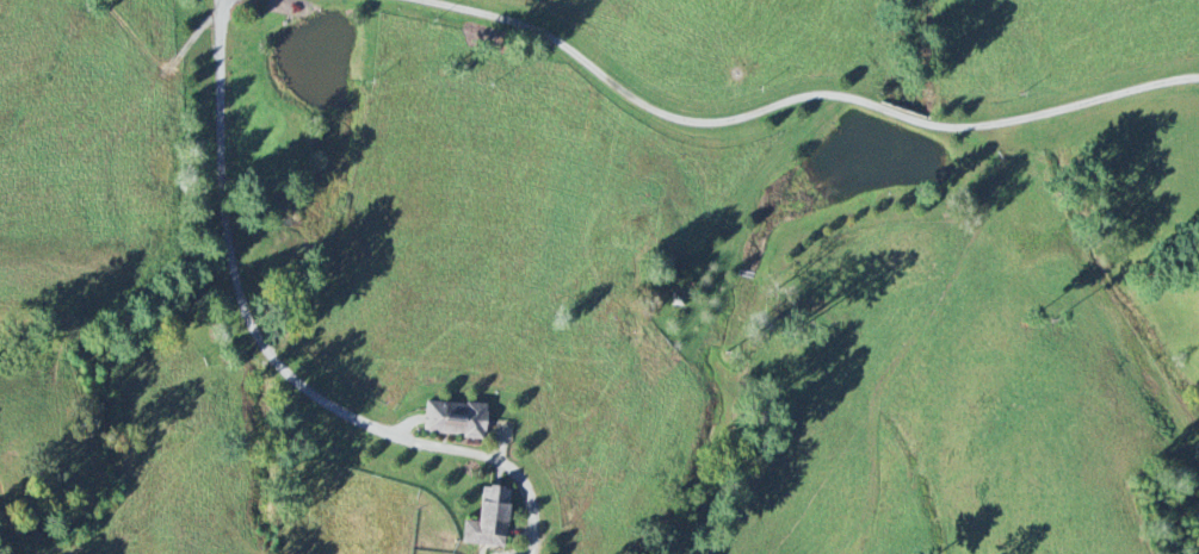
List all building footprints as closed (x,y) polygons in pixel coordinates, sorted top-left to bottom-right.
[(484,437),(486,404),(424,401),(422,433),(484,437)] [(462,544),(505,547),(510,488),(481,486),(478,521),(464,520),(462,544)]
